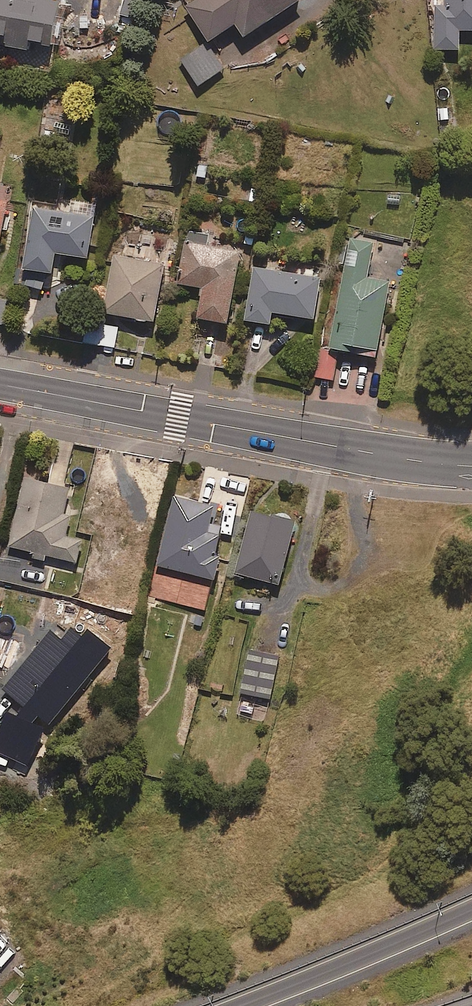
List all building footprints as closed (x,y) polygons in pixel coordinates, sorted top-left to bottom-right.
[(60,1),(55,0),(0,0),(0,46),(9,47),(8,50),(28,53),(29,46),(53,49),(60,1)] [(187,9),(211,45),(236,27),(246,41),(304,2),(302,0),(201,0),(187,9)] [(435,53),(461,52),(461,34),(471,33),(471,0),(434,0),(435,53)] [(198,89),(226,69),(207,45),(180,65),(198,89)] [(89,262),(97,207),(65,202),(64,212),(33,207),(20,287),(43,290),(45,276),(53,278),(56,257),(89,262)] [(207,247),(209,236),(188,232),(178,285),(203,290),(197,321),(229,327),(242,253),(207,247)] [(368,280),(373,251),(349,246),(330,351),(378,360),(391,284),(368,280)] [(155,325),(165,267),(114,258),(104,316),(155,325)] [(315,322),(323,282),(255,269),(245,323),(271,328),(274,315),(315,322)] [(115,349),(118,330),(88,325),(85,344),(115,349)] [(334,381),(338,353),(323,351),(319,379),(334,381)] [(65,516),(71,491),(26,480),(10,549),(78,565),(83,543),(67,539),(72,518),(65,516)] [(212,526),(216,510),(175,499),(158,567),(216,582),(222,559),(216,558),(224,529),(212,526)] [(281,587),(297,525),(252,514),(236,575),(281,587)] [(0,725),(0,753),(28,766),(45,727),(32,723),(37,717),(48,725),(112,650),(87,629),(83,636),(71,627),(63,638),(52,630),(2,689),(23,706),(16,716),(6,711),(0,725)] [(271,702),(279,657),(250,652),(242,696),(271,702)]
